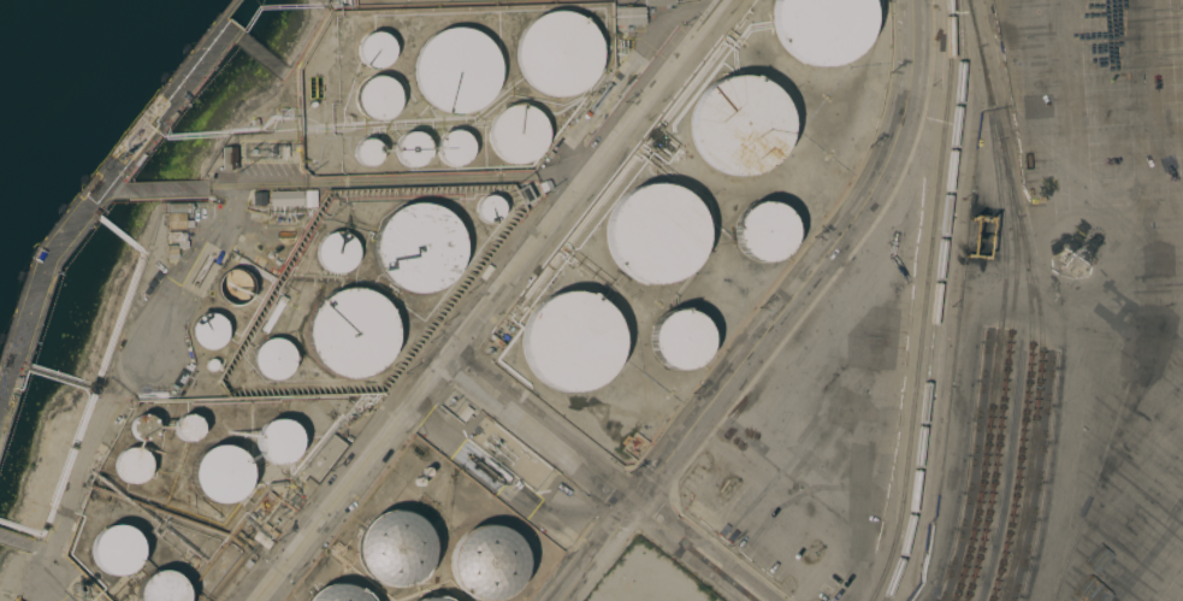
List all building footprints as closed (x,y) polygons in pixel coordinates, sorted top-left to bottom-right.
[(774,19),(778,0),(872,0),(876,19),(871,42),(857,60),(836,70),(814,70),(793,60),(779,42),(774,19)] [(637,31),(615,31),(615,7),(637,7),(637,31)] [(597,75),(586,89),(568,98),(549,98),(532,89),(520,75),(515,55),(520,37),(532,22),(549,14),(568,14),(586,22),(597,37),(602,55),(597,75)] [(498,92),(486,107),(468,116),(449,116),(432,107),(420,92),(415,73),(420,54),(432,40),(449,31),(468,31),(486,40),(498,54),(502,73),(498,92)] [(394,60),(389,66),(381,70),(373,70),(366,66),(361,60),(359,52),(361,45),(366,37),(373,34),(381,34),(389,37),(394,45),(396,52),(394,60)] [(400,111),(394,119),(384,124),(374,124),(365,119),(359,111),(356,101),(359,92),(365,83),(374,79),(384,79),(394,83),(400,92),(402,101),(400,111)] [(788,152),(774,170),(753,179),(730,179),(709,170),(696,152),(690,130),(696,107),(709,89),(730,79),(753,79),(774,89),(788,107),(793,130),(788,152)] [(548,149),(539,159),(528,165),(515,165),(503,159),(495,149),(492,136),(495,123),(503,113),(515,107),(528,107),(539,113),(548,123),(551,136),(548,149)] [(175,111),(178,113),(172,120),(168,118),(175,111)] [(473,158),(468,164),(461,167),(453,167),(446,164),(442,158),(439,151),(442,143),(446,137),(453,134),(461,134),(468,137),(473,143),(474,151),(473,158)] [(430,160),(425,166),(418,170),(410,170),(403,166),(398,160),(396,153),(398,145),(403,139),(410,136),(418,136),(425,139),(430,145),(431,153),(430,160)] [(380,163),(377,167),(371,170),(365,170),(360,167),(356,163),(355,157),(356,151),(360,146),(365,143),(371,143),(377,146),(380,151),(381,157),(380,163)] [(224,172),(224,148),(237,148),(238,171),(224,172)] [(143,153),(146,155),(136,166),(134,164),(143,153)] [(317,190),(317,206),(303,207),(303,205),(270,206),(270,192),(317,190)] [(700,261),(686,278),(667,288),(645,288),(625,278),(611,261),(607,240),(611,218),(625,201),(645,192),(667,192),(686,201),(700,218),(705,240),(700,261)] [(505,218),(502,223),(496,226),(490,226),(484,223),(480,218),(479,212),(480,206),(484,201),(490,199),(496,199),(502,201),(505,206),(507,212),(505,218)] [(793,251),(785,261),(773,266),(759,266),(747,261),(739,251),(737,237),(739,224),(747,214),(759,208),(773,208),(785,214),(793,224),(795,237),(793,251)] [(461,273),(449,290),(431,299),(410,299),(392,290),(379,273),(374,254),(379,235),(392,218),(410,210),(431,210),(449,218),(461,235),(466,254),(461,273)] [(185,231),(185,241),(188,241),(188,246),(187,248),(179,248),(178,246),(178,242),(167,242),(167,231),(185,231)] [(355,265),(350,271),(342,275),(333,275),(325,271),(320,265),(318,257),(320,248),(325,241),(333,237),(342,237),(350,241),(355,248),(357,257),(355,265)] [(168,254),(168,246),(177,246),(178,254),(168,254)] [(154,291),(149,287),(160,272),(165,276),(154,291)] [(254,300),(249,306),(242,310),(233,310),(225,306),(220,300),(219,291),(220,283),(225,277),(233,273),(242,273),(249,277),(254,283),(256,291),(254,300)] [(392,359),(380,373),(362,383),(342,383),(325,373),(312,359),(308,340),(312,320),(325,305),(342,296),(362,296),(380,305),(392,320),(396,340),(392,359)] [(615,372),(601,389),(581,399),(558,399),(539,389),(525,372),(520,350),(525,329),(539,311),(558,301),(581,301),(601,311),(615,329),(620,350),(615,372)] [(227,344),(223,350),(215,354),(207,354),(200,350),(195,344),(194,337),(195,329),(200,323),(207,319),(215,319),(223,323),(227,329),(230,337),(227,344)] [(708,361),(699,372),(687,377),(674,377),(662,372),(653,361),(651,348),(653,336),(662,325),(674,319),(687,319),(699,325),(708,336),(710,348),(708,361)] [(292,372),(288,379),(279,383),(270,383),(262,379),(256,372),(254,363),(256,354),(262,347),(270,343),(279,343),(288,347),(292,354),(295,363),(292,372)] [(14,385),(17,377),(23,378),(20,387),(14,385)] [(158,431),(154,436),(149,438),(143,438),(137,436),(134,431),(132,425),(134,419),(137,414),(143,412),(149,412),(154,414),(158,419),(160,425),(158,431)] [(202,430),(199,435),(193,437),(187,437),(182,435),(178,430),(176,424),(178,419),(182,414),(187,412),(193,412),(199,414),(202,419),(203,424),(202,430)] [(301,447),(295,455),(285,459),(276,459),(267,455),(261,447),(259,437),(261,428),(267,420),(276,416),(285,416),(295,420),(301,428),(303,437),(301,447)] [(308,477),(306,479),(300,476),(332,435),(335,436),(336,434),(350,444),(318,484),(308,477)] [(250,484),(242,494),(230,500),(217,500),(206,494),(197,484),(195,471),(197,459),(206,448),(217,442),(230,442),(242,448),(250,459),(253,471),(250,484)] [(150,471),(146,478),(138,481),(130,481),(123,478),(118,471),(117,464),(118,455),(123,449),(130,446),(138,446),(146,449),(150,455),(153,464),(150,471)] [(428,562),(418,577),(402,584),(385,584),(369,577),(359,562),(355,546),(359,530),(369,515),(385,508),(402,508),(418,515),(428,530),(432,546),(428,562)] [(140,559),(132,568),(122,573),(111,573),(100,568),(93,559),(91,554),(90,548),(93,536),(100,528),(111,523),(122,523),(132,528),(140,536),(142,548),(140,559)] [(524,577),(513,590),(497,597),(480,597),(465,590),(454,577),(450,560),(454,543),(465,530),(480,523),(497,523),(513,530),(524,543),(527,560),(524,577)] [(253,537),(258,531),(273,542),(267,549),(253,537)] [(189,595),(188,600),(139,600),(137,595),(140,583),(147,575),(158,570),(170,570),(179,575),(187,583),(189,595)] [(361,591),(369,600),(305,600),(313,591),(329,583),(345,583),(361,591)]
